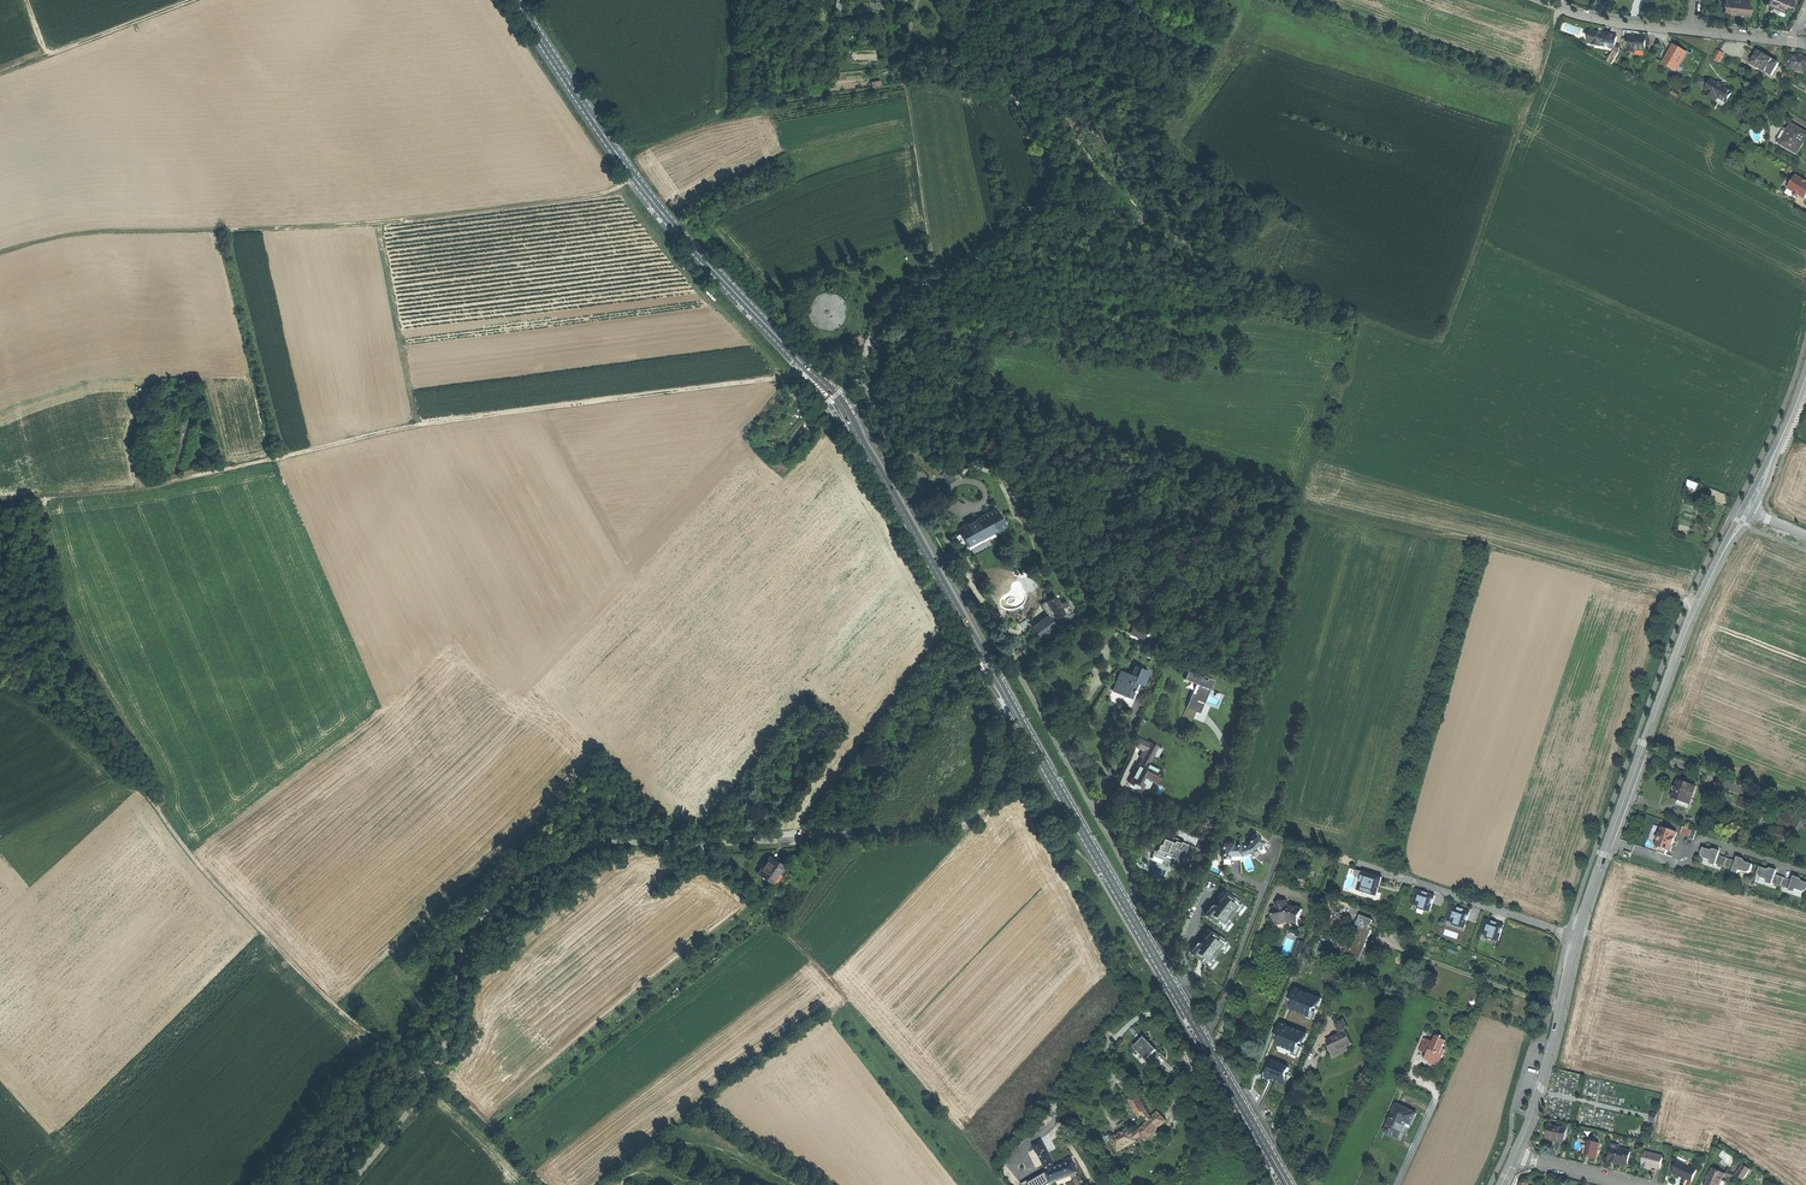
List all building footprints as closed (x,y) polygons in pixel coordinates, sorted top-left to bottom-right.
[(1732,14),(1735,14),(1736,14),(1737,14),(1745,15),(1749,16),(1749,9),(1752,7),(1748,3),(1748,0),(1725,0),(1725,3),(1723,5),(1724,7),(1724,11),(1732,12),(1732,14)] [(1767,4),(1773,7),(1774,5),(1786,10),(1790,1),(1791,2),(1792,0),(1769,0),(1767,4)] [(1599,33),(1591,32),(1589,44),(1605,47),(1605,43),(1607,35),(1599,33)] [(1617,37),(1607,35),(1605,43),(1611,44),(1616,45),(1617,37)] [(1646,40),(1639,39),(1629,38),(1628,52),(1635,52),(1635,50),(1645,51),(1646,40)] [(1664,63),(1676,71),(1686,54),(1674,46),(1671,50),(1664,63)] [(1712,60),(1718,63),(1724,53),(1718,50),(1712,60)] [(1612,64),(1619,52),(1615,51),(1608,62),(1612,64)] [(1752,64),(1772,76),(1779,64),(1768,58),(1758,52),(1752,64)] [(1790,56),(1788,69),(1800,71),(1799,73),(1805,74),(1805,58),(1800,58),(1790,56)] [(1702,89),(1707,81),(1699,77),(1694,85),(1702,89)] [(1717,84),(1712,81),(1706,91),(1708,92),(1706,95),(1716,101),(1718,98),(1727,103),(1732,93),(1724,88),(1725,87),(1721,85),(1718,83),(1717,84)] [(1780,144),(1797,154),(1802,146),(1805,139),(1805,133),(1791,124),(1788,130),(1780,143),(1780,144)] [(1777,141),(1780,143),(1788,130),(1784,128),(1777,141)] [(1797,176),(1794,182),(1790,188),(1796,191),(1795,193),(1796,197),(1799,196),(1805,199),(1805,197),(1805,181),(1797,176)] [(1794,197),(1796,197),(1795,193),(1789,190),(1790,188),(1794,182),(1792,181),(1785,192),(1794,197)] [(915,498),(922,494),(911,474),(904,478),(915,498)] [(1686,485),(1697,489),(1699,484),(1688,480),(1686,485)] [(961,538),(966,546),(992,532),(1004,525),(995,509),(974,520),(966,524),(957,530),(961,538)] [(994,536),(992,532),(966,546),(968,550),(994,536)] [(1046,601),(1055,618),(1064,613),(1055,596),(1046,601)] [(1055,626),(1053,624),(1047,616),(1031,628),(1039,638),(1055,626)] [(1147,628),(1135,624),(1131,633),(1143,638),(1147,628)] [(1112,690),(1132,698),(1137,683),(1140,684),(1142,685),(1148,671),(1135,666),(1131,674),(1120,670),(1112,690)] [(1202,675),(1188,670),(1184,679),(1196,684),(1190,698),(1204,703),(1205,704),(1210,692),(1208,691),(1213,680),(1207,677),(1206,680),(1201,678),(1202,675)] [(1130,708),(1140,684),(1137,683),(1132,698),(1112,690),(1109,699),(1118,703),(1130,708)] [(1202,707),(1204,703),(1190,698),(1187,705),(1197,709),(1196,712),(1200,713),(1202,707)] [(1191,725),(1196,712),(1197,709),(1187,705),(1183,716),(1191,725)] [(1133,745),(1144,751),(1148,743),(1137,737),(1133,745)] [(1132,785),(1141,789),(1147,778),(1156,783),(1162,772),(1148,764),(1158,746),(1149,742),(1148,743),(1144,751),(1141,757),(1142,758),(1129,783),(1132,785)] [(1696,787),(1678,781),(1677,786),(1676,786),(1675,786),(1674,787),(1673,788),(1673,789),(1673,790),(1674,791),(1674,792),(1672,799),(1679,801),(1677,805),(1688,808),(1689,804),(1690,805),(1696,787)] [(1143,791),(1141,789),(1132,785),(1126,796),(1137,802),(1143,791)] [(1740,805),(1751,809),(1754,803),(1742,798),(1740,805)] [(1670,830),(1662,828),(1660,834),(1657,833),(1656,836),(1655,839),(1657,840),(1655,846),(1659,847),(1658,851),(1666,854),(1668,850),(1671,851),(1677,833),(1672,831),(1673,828),(1671,827),(1670,830)] [(1692,830),(1683,827),(1681,832),(1686,834),(1690,835),(1692,830)] [(1697,831),(1692,830),(1690,835),(1686,834),(1686,835),(1694,838),(1697,831)] [(1221,841),(1222,859),(1228,859),(1228,855),(1233,855),(1240,855),(1240,856),(1240,855),(1240,853),(1247,851),(1249,852),(1252,855),(1256,850),(1255,848),(1258,845),(1259,847),(1264,841),(1255,833),(1245,844),(1239,846),(1239,844),(1233,844),(1233,841),(1221,841)] [(1181,856),(1187,844),(1183,843),(1180,841),(1180,843),(1173,840),(1172,842),(1171,842),(1163,839),(1161,845),(1159,844),(1156,851),(1155,854),(1164,858),(1165,857),(1165,855),(1173,858),(1173,860),(1172,861),(1178,863),(1180,861),(1181,856)] [(1196,848),(1187,844),(1181,856),(1191,860),(1196,848)] [(1719,856),(1720,851),(1714,849),(1711,851),(1703,848),(1701,854),(1703,858),(1711,861),(1710,864),(1716,866),(1716,864),(1719,856)] [(1181,861),(1180,861),(1178,863),(1172,861),(1173,860),(1165,857),(1164,858),(1155,854),(1156,851),(1154,850),(1152,855),(1165,861),(1179,866),(1181,861)] [(758,872),(771,882),(784,865),(770,855),(758,872)] [(1728,859),(1719,856),(1716,864),(1725,867),(1728,859)] [(1738,857),(1736,861),(1733,870),(1733,872),(1738,874),(1740,870),(1747,873),(1751,871),(1753,865),(1745,862),(1744,859),(1738,857)] [(1736,861),(1728,859),(1725,867),(1733,870),(1736,861)] [(1775,875),(1777,870),(1771,868),(1768,870),(1760,867),(1758,873),(1760,877),(1768,880),(1766,883),(1772,885),(1773,883),(1775,875)] [(1357,890),(1376,896),(1379,888),(1382,878),(1369,873),(1369,874),(1363,872),(1362,872),(1361,878),(1357,890)] [(1783,877),(1775,875),(1773,883),(1781,886),(1783,877)] [(1793,881),(1790,889),(1789,891),(1795,893),(1796,890),(1804,892),(1805,891),(1805,883),(1802,881),(1801,878),(1794,876),(1793,881)] [(1793,881),(1783,877),(1781,886),(1790,889),(1793,881)] [(1424,910),(1430,912),(1433,904),(1432,904),(1435,896),(1427,893),(1426,894),(1425,893),(1424,893),(1424,892),(1417,890),(1412,904),(1425,909),(1424,910)] [(1206,916),(1221,928),(1239,904),(1233,900),(1235,898),(1232,896),(1230,896),(1224,892),(1221,897),(1222,898),(1220,901),(1216,906),(1215,905),(1206,916)] [(1276,907),(1272,908),(1275,925),(1276,925),(1276,923),(1288,920),(1295,923),(1298,924),(1303,910),(1289,905),(1288,905),(1276,907)] [(1458,908),(1452,906),(1447,921),(1460,925),(1459,927),(1465,929),(1467,920),(1470,912),(1463,910),(1462,910),(1460,910),(1459,909),(1458,908)] [(1337,929),(1339,930),(1342,923),(1343,921),(1339,919),(1332,916),(1328,925),(1337,929)] [(1358,925),(1360,926),(1361,924),(1370,927),(1373,920),(1362,916),(1358,925)] [(1493,922),(1486,919),(1481,934),(1494,938),(1494,940),(1499,942),(1504,926),(1496,923),(1495,924),(1494,923),(1493,923),(1493,922)] [(1346,925),(1342,923),(1339,930),(1337,929),(1336,930),(1347,934),(1347,932),(1344,931),(1346,925)] [(1370,927),(1361,924),(1360,926),(1355,939),(1351,938),(1351,939),(1349,944),(1345,953),(1360,960),(1361,959),(1359,959),(1365,945),(1366,946),(1369,939),(1373,929),(1370,927)] [(1191,954),(1206,965),(1225,941),(1209,930),(1206,935),(1207,936),(1203,941),(1201,944),(1200,943),(1191,954)] [(1345,943),(1349,944),(1351,939),(1346,937),(1347,934),(1336,930),(1332,942),(1333,940),(1344,945),(1345,943)] [(1291,959),(1293,960),(1300,941),(1299,941),(1291,959)] [(1305,943),(1300,941),(1293,960),(1298,961),(1305,943)] [(1295,988),(1291,999),(1294,1001),(1290,1009),(1311,1018),(1319,998),(1308,993),(1307,994),(1305,993),(1303,993),(1304,991),(1295,988)] [(1330,1047),(1333,1054),(1347,1047),(1352,1044),(1345,1029),(1348,1028),(1344,1020),(1335,1024),(1339,1032),(1340,1035),(1327,1041),(1330,1047)] [(1289,1027),(1281,1023),(1276,1034),(1279,1036),(1276,1045),(1296,1053),(1304,1033),(1293,1028),(1293,1029),(1291,1028),(1289,1028),(1289,1027)] [(1426,1036),(1420,1049),(1424,1051),(1429,1052),(1434,1055),(1432,1060),(1430,1063),(1436,1064),(1437,1062),(1440,1064),(1446,1049),(1444,1048),(1447,1039),(1442,1037),(1443,1035),(1437,1034),(1434,1040),(1426,1036)] [(1145,1037),(1134,1047),(1150,1063),(1155,1057),(1160,1053),(1145,1037)] [(1349,1050),(1347,1047),(1333,1054),(1334,1057),(1349,1050)] [(1281,1064),(1272,1061),(1266,1077),(1283,1084),(1290,1068),(1281,1064)] [(1128,1101),(1138,1119),(1142,1117),(1147,1122),(1151,1119),(1147,1114),(1137,1096),(1128,1101)] [(1393,1135),(1400,1138),(1407,1123),(1412,1111),(1396,1104),(1393,1111),(1394,1111),(1391,1118),(1391,1117),(1384,1132),(1393,1135)] [(1418,1113),(1412,1111),(1407,1123),(1413,1125),(1418,1113)] [(1140,1137),(1145,1143),(1166,1122),(1161,1118),(1157,1113),(1151,1119),(1147,1122),(1136,1133),(1140,1137)] [(1567,1129),(1550,1125),(1546,1138),(1555,1140),(1564,1142),(1567,1129)] [(1111,1143),(1117,1154),(1136,1143),(1135,1141),(1133,1136),(1129,1129),(1110,1138),(1111,1143)] [(1100,1146),(1111,1143),(1110,1138),(1109,1136),(1105,1138),(1099,1140),(1098,1140),(1099,1141),(1100,1146)] [(1037,1153),(1038,1152),(1046,1148),(1041,1139),(1032,1144),(1037,1153)] [(1579,1154),(1585,1156),(1588,1141),(1582,1140),(1579,1154)] [(1599,1144),(1588,1141),(1585,1156),(1590,1158),(1596,1159),(1599,1144)] [(1609,1152),(1611,1153),(1612,1150),(1613,1148),(1617,1149),(1619,1149),(1619,1146),(1611,1144),(1609,1152)] [(1038,1152),(1049,1173),(1056,1169),(1051,1157),(1046,1148),(1038,1152)] [(1619,1149),(1617,1149),(1616,1151),(1612,1150),(1611,1153),(1609,1161),(1610,1161),(1610,1162),(1615,1164),(1622,1165),(1623,1164),(1628,1165),(1631,1152),(1619,1149)] [(1663,1156),(1645,1152),(1642,1165),(1643,1165),(1642,1168),(1647,1169),(1651,1170),(1652,1167),(1660,1169),(1663,1156)] [(1048,1173),(1053,1182),(1073,1174),(1075,1178),(1079,1176),(1078,1172),(1070,1158),(1064,1162),(1065,1164),(1056,1169),(1049,1173),(1048,1173)] [(1681,1177),(1692,1182),(1697,1170),(1677,1162),(1672,1173),(1681,1177)] [(1736,1175),(1744,1180),(1750,1170),(1742,1165),(1736,1175)] [(1722,1179),(1725,1174),(1713,1169),(1706,1184),(1720,1184),(1722,1179)] [(1052,1184),(1047,1172),(1041,1176),(1029,1183),(1030,1184),(1049,1184),(1052,1184)] [(1029,1183),(1041,1176),(1039,1174),(1022,1184),(1030,1184),(1029,1183)]
